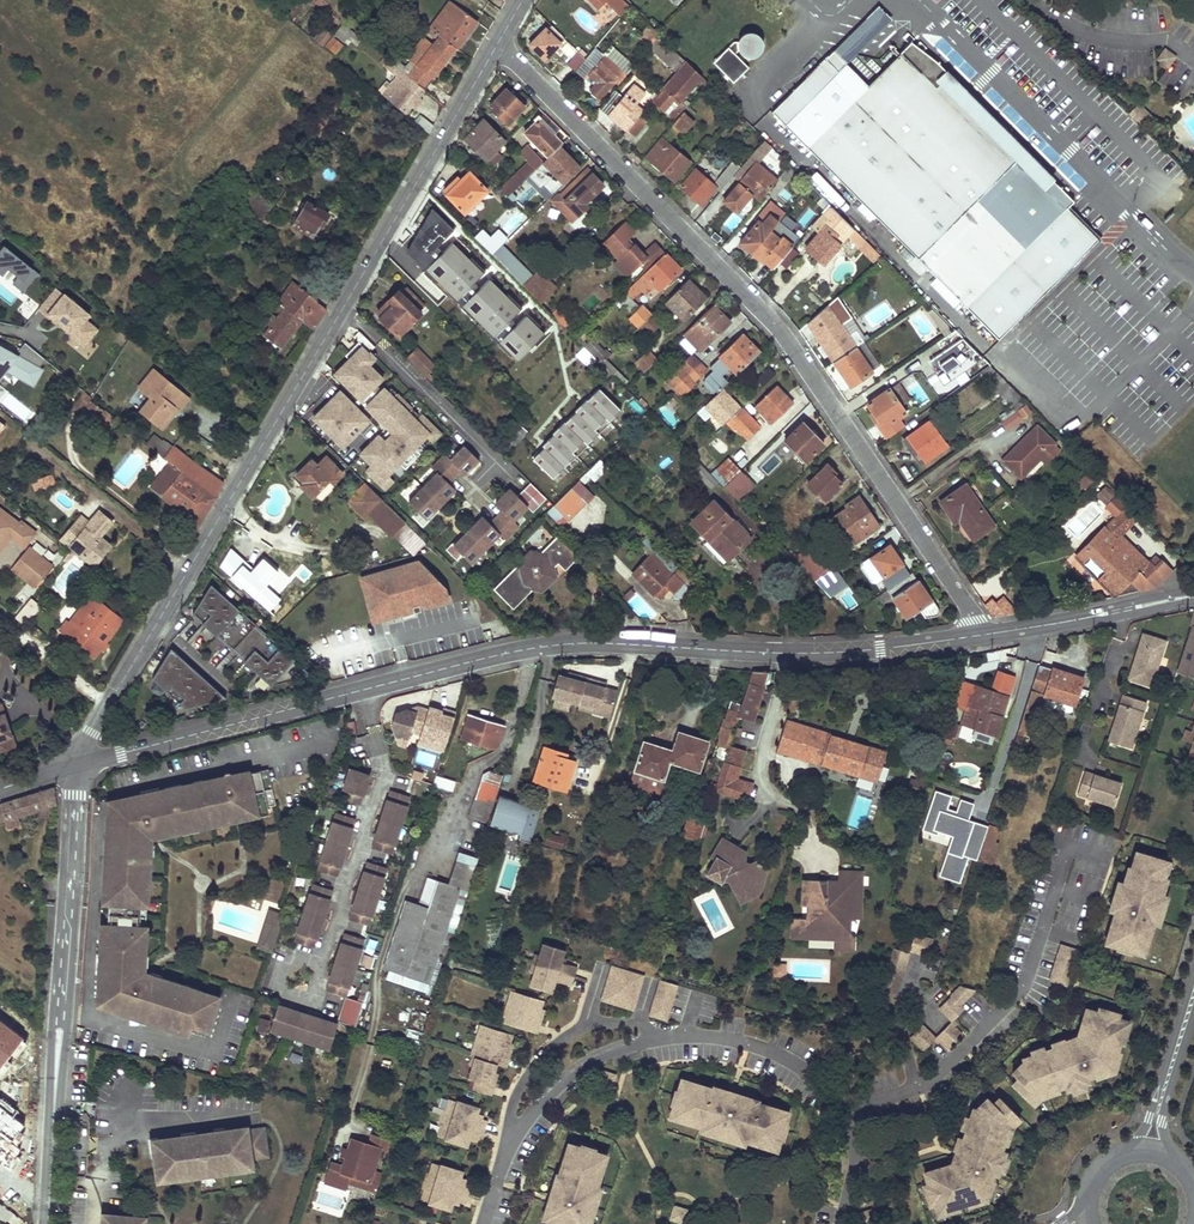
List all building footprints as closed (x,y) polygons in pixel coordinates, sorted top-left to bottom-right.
[(336,3),(332,0),(312,0),(328,13),(336,3)] [(598,9),(606,0),(621,16),(629,6),(623,0),(589,0),(598,9)] [(971,1),(970,0),(961,0),(957,4),(962,9),(971,1)] [(455,49),(475,23),(448,4),(437,19),(427,32),(433,37),(435,34),(455,49)] [(351,31),(342,24),(332,37),(341,45),(344,41),(349,34),(351,31)] [(564,38),(552,26),(547,30),(545,29),(534,40),(538,43),(533,48),(545,60),(560,43),(559,42),(564,38)] [(320,46),(330,34),(324,30),(322,30),(318,27),(309,37),(320,46)] [(741,54),(742,55),(744,56),(746,57),(748,57),(750,58),(752,57),(754,57),(756,56),(758,55),(759,53),(760,52),(761,49),(762,48),(762,45),(762,43),(762,42),(761,39),(760,38),(759,36),(757,35),(755,34),(753,33),(751,32),(749,32),(747,32),(745,33),(743,34),(742,35),(740,37),(739,38),(738,40),(738,41),(733,41),(712,62),(732,82),(748,67),(734,53),(738,50),(739,52),(741,54)] [(344,41),(353,48),(358,41),(349,34),(344,41)] [(423,89),(455,49),(435,34),(433,37),(436,40),(429,47),(420,40),(404,61),(407,64),(413,68),(407,76),(423,89)] [(341,45),(332,37),(325,47),(334,54),(341,45)] [(684,61),(659,37),(650,48),(666,62),(662,67),(668,72),(665,76),(669,79),(684,61)] [(771,112),(998,340),(1104,235),(1072,203),(1079,197),(1054,172),(1047,179),(1023,155),(1012,144),(1022,134),(1008,120),(998,129),(975,107),(983,99),(965,82),(958,89),(947,78),(955,71),(942,58),(934,67),(930,62),(935,57),(911,42),(868,86),(846,64),(838,73),(824,59),(771,112)] [(1013,44),(996,60),(1001,66),(1018,49),(1013,44)] [(573,47),(562,60),(575,71),(585,59),(583,57),(578,52),(573,47)] [(666,62),(650,48),(646,53),(662,67),(666,62)] [(1165,50),(1159,59),(1167,66),(1174,57),(1165,50)] [(590,91),(600,100),(623,73),(615,66),(610,62),(605,57),(589,76),(597,83),(590,91)] [(619,62),(614,58),(610,62),(615,66),(619,62)] [(407,76),(401,71),(388,61),(381,69),(395,80),(382,95),(404,113),(423,89),(407,76)] [(670,79),(672,80),(653,102),(661,110),(672,97),(678,103),(679,102),(701,77),(685,61),(670,79)] [(401,71),(407,76),(413,68),(407,64),(401,71)] [(525,107),(506,89),(490,106),(494,110),(491,115),(501,124),(505,120),(509,124),(525,107)] [(599,109),(607,115),(627,131),(627,130),(638,117),(643,111),(624,95),(622,97),(615,91),(599,109)] [(678,103),(673,109),(680,115),(685,108),(679,102),(678,103)] [(1148,114),(1139,105),(1129,115),(1141,127),(1146,122),(1143,119),(1148,114)] [(607,115),(599,109),(592,118),(600,126),(607,115)] [(680,115),(673,109),(667,117),(673,122),(680,115)] [(694,123),(683,114),(670,128),(678,135),(681,131),(684,134),(694,123)] [(647,124),(638,117),(627,130),(635,137),(647,124)] [(432,126),(422,118),(417,124),(428,133),(432,126)] [(505,140),(484,119),(465,138),(485,158),(505,140)] [(560,147),(562,144),(554,136),(546,127),(539,119),(525,133),(541,149),(548,157),(560,147)] [(561,129),(552,121),(546,127),(554,136),(561,129)] [(1083,148),(1101,131),(1096,125),(1078,143),(1083,148)] [(690,163),(664,141),(661,145),(658,143),(646,157),(674,181),(690,163)] [(771,148),(764,141),(754,154),(753,153),(740,168),(733,177),(742,184),(726,203),(732,208),(736,204),(743,210),(755,195),(761,200),(765,195),(777,181),(757,164),(760,159),(761,160),(771,148)] [(529,145),(520,153),(536,170),(544,162),(536,154),(529,145)] [(580,168),(560,147),(548,157),(544,162),(536,170),(535,170),(527,177),(539,190),(542,187),(551,197),(580,168)] [(548,157),(541,149),(536,154),(544,162),(548,157)] [(706,179),(695,170),(681,187),(701,204),(715,188),(720,192),(733,177),(740,168),(732,161),(717,179),(711,174),(706,179)] [(527,177),(535,170),(528,163),(500,190),(507,197),(512,193),(525,179),(527,177)] [(796,172),(790,166),(781,176),(788,182),(796,172)] [(551,201),(572,222),(588,207),(585,204),(604,185),(587,168),(560,194),(559,194),(551,201)] [(487,191),(469,172),(446,195),(464,213),(487,191)] [(788,182),(781,176),(777,181),(784,187),(788,182)] [(539,190),(527,177),(525,179),(546,201),(549,199),(551,197),(542,187),(539,190)] [(784,188),(777,181),(765,195),(772,202),(784,188)] [(252,191),(241,205),(261,219),(271,205),(252,191)] [(516,197),(512,193),(507,197),(512,201),(516,197)] [(513,204),(497,221),(510,234),(527,218),(513,204)] [(854,230),(828,204),(822,212),(823,213),(811,226),(820,233),(806,249),(820,261),(832,247),(831,246),(834,241),(839,246),(848,237),(854,230)] [(319,231),(324,223),(303,209),(292,226),(311,238),(316,229),(319,231)] [(454,231),(432,209),(426,219),(429,223),(422,230),(420,229),(412,244),(415,247),(408,254),(426,270),(437,282),(449,293),(476,320),(486,330),(512,356),(517,361),(544,333),(539,328),(506,296),(491,282),(469,259),(452,243),(442,253),(437,247),(454,231)] [(806,226),(813,216),(807,211),(799,221),(806,226)] [(775,216),(772,213),(762,225),(765,228),(775,216)] [(762,225),(758,222),(740,243),(752,253),(779,221),(781,219),(776,215),(775,216),(765,228),(762,225)] [(426,219),(420,229),(422,230),(429,223),(426,219)] [(783,225),(779,221),(752,253),(763,262),(764,261),(774,269),(780,262),(791,248),(793,246),(783,238),(781,241),(774,236),(783,225)] [(603,243),(611,252),(609,253),(615,259),(617,257),(620,261),(629,252),(647,271),(658,260),(648,250),(644,255),(628,239),(635,232),(625,223),(603,243)] [(214,228),(206,238),(220,249),(229,238),(214,228)] [(865,241),(854,230),(848,237),(859,247),(865,241)] [(490,247),(480,237),(477,240),(487,250),(490,247)] [(490,247),(487,250),(491,254),(502,244),(498,239),(490,247)] [(839,246),(834,241),(831,246),(832,247),(820,261),(823,264),(839,246)] [(881,257),(865,241),(859,247),(861,249),(859,252),(861,254),(864,252),(874,263),(881,257)] [(0,244),(0,271),(4,266),(14,275),(8,282),(20,291),(35,273),(0,244)] [(406,252),(408,254),(415,247),(412,244),(406,252)] [(797,253),(791,248),(780,262),(785,267),(797,253)] [(647,271),(629,289),(637,298),(645,291),(652,298),(681,270),(665,254),(647,271)] [(471,258),(469,259),(491,282),(493,279),(471,258)] [(423,274),(434,285),(437,282),(426,270),(423,274)] [(523,286),(541,304),(555,290),(537,272),(523,286)] [(665,303),(683,321),(706,298),(688,279),(665,303)] [(281,313),(263,337),(279,349),(302,321),(312,329),(324,309),(318,304),(319,303),(294,283),(274,308),(281,313)] [(386,302),(390,306),(379,317),(398,336),(421,313),(419,310),(416,308),(422,303),(406,287),(400,292),(399,290),(386,302)] [(55,289),(38,311),(84,350),(99,331),(89,323),(91,319),(55,289)] [(447,295),(474,321),(476,320),(449,293),(447,295)] [(508,294),(506,296),(539,328),(541,326),(508,294)] [(684,334),(700,351),(730,323),(713,305),(684,334)] [(549,312),(566,329),(571,324),(554,306),(552,308),(549,312)] [(631,319),(639,327),(642,325),(651,316),(652,314),(644,306),(631,319)] [(946,324),(935,313),(931,317),(944,335),(950,331),(946,324)] [(642,325),(651,334),(660,325),(651,316),(642,325)] [(830,328),(824,320),(812,329),(822,345),(817,348),(824,358),(829,354),(834,362),(854,347),(855,347),(841,325),(845,323),(842,319),(830,328)] [(484,331),(510,357),(512,356),(486,330),(484,331)] [(359,332),(354,338),(359,343),(369,353),(375,347),(359,332)] [(730,368),(736,374),(759,353),(742,335),(720,357),(709,368),(712,371),(703,379),(717,393),(721,389),(728,383),(722,376),(730,368)] [(584,347),(601,364),(611,355),(607,351),(605,353),(592,339),(587,344),(584,347)] [(880,365),(863,341),(855,347),(854,347),(871,371),(880,365)] [(359,343),(346,356),(350,360),(335,375),(348,388),(351,384),(365,398),(372,391),(375,394),(377,396),(366,408),(392,433),(402,443),(394,451),(384,441),(379,436),(360,454),(362,456),(367,461),(372,466),(366,471),(385,490),(394,481),(388,476),(400,464),(405,470),(420,454),(415,449),(416,448),(421,442),(427,437),(432,443),(441,434),(422,415),(417,421),(409,413),(413,410),(397,394),(393,397),(388,392),(384,389),(382,391),(376,386),(380,382),(374,376),(377,373),(370,365),(377,358),(371,352),(370,353),(369,353),(359,343)] [(8,375),(34,390),(45,372),(41,369),(45,362),(25,345),(17,356),(0,346),(0,385),(8,375)] [(854,347),(834,362),(851,386),(872,372),(871,371),(854,347)] [(407,357),(425,376),(428,373),(435,366),(417,348),(407,357)] [(575,357),(586,367),(594,358),(583,348),(575,357)] [(636,363),(645,372),(657,360),(649,351),(636,363)] [(665,381),(673,390),(700,364),(691,355),(665,381)] [(695,383),(694,382),(706,371),(700,364),(673,390),(681,398),(695,383)] [(1026,402),(990,366),(982,372),(1015,411),(1026,402)] [(756,379),(763,387),(776,375),(769,367),(756,379)] [(163,431),(188,399),(152,370),(137,389),(150,399),(140,412),(163,431)] [(377,373),(374,376),(380,382),(383,379),(377,373)] [(755,407),(771,424),(792,404),(776,387),(755,407)] [(391,388),(388,392),(393,397),(397,394),(391,388)] [(620,410),(599,389),(587,401),(586,400),(575,411),(576,412),(566,423),(564,422),(553,434),(554,435),(531,458),(552,478),(575,456),(576,457),(588,445),(587,444),(597,433),(598,434),(610,423),(609,421),(620,410)] [(696,413),(704,421),(711,414),(723,426),(726,423),(740,409),(721,389),(717,393),(696,413)] [(888,390),(867,404),(876,418),(873,420),(881,431),(905,414),(888,390)] [(372,391),(365,398),(368,401),(375,394),(372,391)] [(330,409),(326,405),(313,418),(343,448),(356,435),(352,431),(366,417),(344,395),(330,409)] [(915,405),(921,413),(935,404),(929,395),(915,405)] [(867,404),(864,406),(873,420),(876,418),(867,404)] [(1027,410),(1025,406),(1018,411),(1020,415),(1027,410)] [(726,423),(734,431),(737,429),(740,433),(740,432),(751,422),(753,420),(741,408),(740,409),(726,423)] [(749,441),(759,431),(751,422),(740,432),(749,441)] [(947,447),(930,422),(908,438),(915,447),(912,449),(922,464),(947,447)] [(785,440),(806,462),(824,444),(802,423),(785,440)] [(512,449),(528,431),(520,424),(504,442),(512,449)] [(1056,443),(1038,425),(1003,459),(1022,477),(1039,459),(1056,443)] [(392,433),(384,441),(394,451),(402,443),(392,433)] [(171,448),(153,435),(146,444),(158,454),(205,493),(208,490),(215,496),(223,483),(190,461),(173,447),(171,448)] [(908,438),(905,440),(912,449),(915,447),(908,438)] [(1061,448),(1056,443),(1039,459),(1045,464),(1061,448)] [(408,502),(417,511),(412,516),(422,527),(428,521),(426,519),(455,490),(448,483),(461,470),(465,474),(479,460),(464,446),(451,459),(445,454),(432,467),(437,473),(408,502)] [(164,469),(150,487),(187,518),(197,526),(215,496),(208,490),(205,493),(158,454),(153,460),(164,469)] [(362,456),(358,459),(363,465),(367,461),(362,456)] [(292,478),(312,497),(329,480),(333,483),(342,474),(325,457),(316,465),(310,460),(292,478)] [(587,473),(594,481),(608,467),(601,459),(587,473)] [(709,490),(716,483),(693,459),(686,465),(709,490)] [(715,470),(728,483),(739,472),(726,460),(715,470)] [(807,485),(824,502),(844,482),(828,465),(807,485)] [(728,483),(715,470),(714,472),(711,475),(724,487),(728,483)] [(723,488),(737,503),(753,487),(739,472),(728,483),(724,487),(723,488)] [(54,485),(51,475),(32,482),(35,491),(54,485)] [(578,481),(572,487),(582,498),(589,491),(578,481)] [(445,549),(456,559),(462,554),(470,563),(499,534),(505,539),(518,526),(513,520),(527,506),(532,512),(546,498),(530,482),(517,495),(510,488),(495,503),(502,510),(489,523),(482,516),(464,534),(453,545),(451,543),(445,549)] [(348,502),(364,518),(368,513),(391,535),(404,522),(374,492),(366,484),(348,502)] [(973,541),(994,526),(965,485),(940,502),(950,518),(955,515),(959,520),(973,541)] [(554,506),(567,519),(569,520),(587,502),(582,498),(572,487),(554,506)] [(1113,499),(1102,488),(1096,494),(1107,505),(1113,499)] [(858,497),(857,498),(864,509),(866,508),(858,497)] [(846,506),(847,508),(836,516),(854,544),(878,527),(866,508),(864,509),(857,498),(846,506)] [(691,524),(707,541),(711,536),(731,557),(748,540),(738,530),(740,527),(735,521),(732,524),(712,503),(691,524)] [(567,519),(554,506),(547,512),(561,526),(567,519)] [(439,510),(437,508),(426,519),(428,521),(439,510)] [(1135,519),(1125,509),(1076,558),(1113,598),(1116,597),(1131,581),(1140,591),(1155,587),(1171,571),(1160,559),(1153,566),(1149,562),(1145,566),(1116,538),(1120,534),(1135,519)] [(112,522),(99,511),(89,523),(81,517),(76,523),(77,524),(70,533),(77,538),(70,546),(89,562),(104,544),(98,539),(112,522)] [(8,539),(22,548),(33,533),(19,523),(17,524),(0,512),(0,550),(8,539)] [(955,515),(950,518),(954,523),(959,520),(955,515)] [(197,526),(187,518),(182,524),(193,533),(197,526)] [(464,534),(462,532),(451,543),(453,545),(464,534)] [(70,533),(64,541),(70,546),(77,538),(70,533)] [(1149,562),(1120,534),(1116,538),(1145,566),(1149,562)] [(493,589),(502,597),(503,596),(513,606),(521,596),(522,597),(531,586),(536,589),(536,588),(541,591),(545,587),(545,588),(549,584),(547,575),(554,568),(559,563),(563,560),(567,564),(576,555),(558,536),(539,554),(532,552),(529,553),(493,589)] [(632,574),(654,595),(655,595),(664,585),(669,590),(673,594),(685,583),(691,589),(696,585),(681,569),(679,570),(647,536),(641,542),(644,545),(643,547),(650,554),(632,574)] [(711,536),(707,541),(727,561),(731,557),(711,536)] [(1014,544),(1010,538),(1005,542),(1009,548),(1014,544)] [(104,544),(89,562),(94,565),(108,547),(104,544)] [(871,558),(891,588),(910,575),(890,546),(871,558)] [(27,548),(10,571),(31,588),(49,565),(27,548)] [(278,570),(264,557),(253,569),(232,552),(219,567),(271,612),(281,599),(265,585),(278,570)] [(806,553),(792,559),(800,567),(811,559),(806,553)] [(800,567),(814,581),(829,571),(818,554),(811,559),(800,567)] [(578,557),(576,555),(567,564),(563,560),(559,563),(566,570),(578,557)] [(1160,559),(1155,555),(1149,562),(1153,566),(1160,559)] [(418,562),(357,580),(370,625),(448,603),(444,590),(418,562)] [(556,577),(554,568),(547,575),(549,584),(556,577)] [(814,581),(822,590),(841,578),(834,568),(829,571),(814,581)] [(887,590),(892,598),(906,619),(919,610),(924,617),(934,615),(937,610),(912,573),(910,575),(891,588),(887,590)] [(846,585),(841,578),(822,590),(829,597),(846,585)] [(691,589),(685,583),(673,594),(680,601),(691,589)] [(210,585),(192,615),(271,686),(294,660),(210,585)] [(669,590),(664,585),(655,595),(660,600),(669,590)] [(887,590),(876,598),(881,605),(892,598),(887,590)] [(72,626),(66,622),(59,631),(92,658),(100,649),(104,643),(121,621),(87,594),(83,599),(89,604),(72,626)] [(1017,614),(1002,596),(995,602),(991,598),(984,605),(995,617),(999,616),(1017,614)] [(36,608),(28,602),(13,621),(19,626),(36,608)] [(22,629),(38,610),(36,608),(19,626),(22,629)] [(1193,613),(1190,625),(1193,626),(1178,672),(1179,672),(1193,677),(1193,611),(1193,613)] [(475,633),(472,625),(460,629),(463,637),(475,633)] [(1142,633),(1127,679),(1151,687),(1166,641),(1142,633)] [(225,698),(171,649),(152,679),(185,709),(225,698)] [(302,667),(294,660),(271,686),(291,680),(302,667)] [(1023,718),(1034,721),(1039,705),(1042,696),(1074,706),(1083,679),(1039,665),(1023,718)] [(311,675),(302,667),(291,680),(311,675)] [(754,722),(765,688),(763,687),(767,672),(752,671),(741,706),(738,716),(754,722)] [(1179,672),(1177,680),(1193,685),(1193,677),(1179,672)] [(559,675),(550,703),(609,720),(618,693),(559,675)] [(1007,697),(974,686),(961,724),(975,729),(972,738),(989,744),(992,735),(994,736),(1007,697)] [(1122,694),(1107,741),(1132,748),(1146,702),(1122,694)] [(1071,715),(1074,706),(1042,696),(1039,705),(1071,715)] [(794,712),(795,700),(787,699),(787,711),(794,712)] [(738,716),(741,706),(731,702),(725,720),(723,719),(719,733),(721,734),(714,756),(707,760),(700,782),(716,787),(732,736),(735,727),(738,716)] [(420,735),(428,710),(418,707),(416,713),(407,710),(395,714),(392,724),(395,736),(408,740),(410,732),(420,735)] [(441,714),(442,712),(429,707),(428,710),(420,735),(419,739),(432,743),(434,737),(443,741),(451,718),(441,714)] [(678,713),(658,707),(656,713),(676,719),(678,713)] [(462,737),(497,748),(502,732),(497,730),(499,723),(469,714),(462,737)] [(719,733),(723,719),(715,717),(711,730),(719,733)] [(454,719),(451,718),(443,741),(446,742),(454,719)] [(1034,721),(1023,718),(1019,728),(1016,740),(1014,743),(1014,744),(1020,746),(1024,732),(1033,735),(1037,722),(1034,721)] [(776,750),(876,781),(885,752),(786,722),(776,750)] [(950,737),(954,739),(958,725),(946,722),(940,742),(948,745),(950,737)] [(6,727),(2,728),(0,723),(0,753),(13,749),(6,727)] [(356,724),(346,723),(345,736),(355,737),(356,724)] [(1019,728),(1014,726),(1010,738),(1016,740),(1019,728)] [(740,729),(735,727),(732,736),(738,737),(740,729)] [(694,740),(695,738),(678,732),(677,735),(694,740)] [(1186,732),(1183,741),(1193,744),(1193,742),(1193,734),(1192,734),(1186,732)] [(694,740),(677,735),(672,751),(671,754),(669,761),(699,771),(708,742),(695,738),(694,740)] [(408,740),(395,736),(398,745),(405,747),(408,740)] [(1014,743),(1002,740),(1000,746),(1012,750),(1014,744),(1014,743)] [(656,746),(643,742),(634,771),(663,780),(669,761),(671,754),(655,748),(656,746)] [(745,751),(729,746),(725,761),(740,765),(745,751)] [(558,752),(545,747),(535,780),(566,790),(574,761),(563,758),(556,756),(558,752)] [(349,769),(343,790),(341,799),(360,805),(362,796),(365,789),(369,777),(368,777),(369,775),(349,769)] [(110,834),(106,898),(111,898),(109,931),(106,931),(106,939),(100,939),(99,954),(103,954),(101,984),(118,985),(113,989),(112,992),(112,995),(114,996),(116,997),(119,996),(124,993),(134,996),(128,1013),(189,1033),(191,1027),(195,1016),(211,1022),(217,1005),(207,1002),(208,999),(202,997),(204,992),(189,987),(187,993),(173,988),(175,982),(161,978),(159,983),(149,980),(147,985),(139,982),(135,976),(135,967),(140,968),(141,957),(147,957),(147,942),(141,942),(142,928),(140,927),(141,907),(143,907),(143,901),(149,901),(150,886),(144,885),(145,870),(151,871),(152,856),(146,855),(146,845),(141,844),(142,835),(146,829),(158,826),(159,831),(166,829),(168,835),(182,832),(181,826),(196,823),(197,829),(226,823),(224,817),(242,813),(243,819),(259,816),(257,808),(274,804),(267,770),(233,777),(232,776),(232,775),(230,773),(227,772),(225,773),(224,775),(223,778),(224,781),(225,786),(219,788),(218,782),(203,786),(203,783),(132,799),(136,816),(133,816),(129,813),(128,812),(125,812),(122,813),(121,815),(121,818),(123,820),(127,824),(125,824),(124,835),(112,834),(110,834)] [(488,798),(494,800),(502,775),(489,770),(483,773),(469,816),(487,822),(491,811),(484,809),(488,798)] [(423,774),(413,771),(411,778),(421,781),(423,774)] [(1077,794),(1113,806),(1121,783),(1085,771),(1077,794)] [(906,790),(921,794),(926,779),(920,777),(918,781),(910,778),(906,790)] [(857,781),(856,788),(873,791),(874,783),(857,781)] [(452,791),(433,785),(430,795),(449,801),(452,791)] [(54,788),(0,804),(0,822),(5,821),(18,816),(56,804),(54,788)] [(391,791),(388,799),(382,818),(381,821),(381,820),(377,832),(375,839),(373,848),(391,854),(394,845),(407,805),(409,797),(391,791)] [(967,807),(958,804),(955,812),(946,809),(950,796),(934,791),(922,828),(934,832),(935,828),(955,834),(942,874),(961,880),(968,858),(977,861),(977,860),(988,826),(973,822),(972,825),(962,822),(967,807)] [(506,836),(530,843),(541,808),(522,802),(500,794),(490,826),(507,831),(506,836)] [(861,829),(871,800),(856,795),(847,825),(861,829)] [(336,813),(333,822),(320,861),(318,870),(337,876),(339,867),(340,867),(346,849),(345,849),(346,846),(347,846),(355,819),(336,813)] [(20,823),(18,816),(5,821),(7,827),(20,823)] [(697,847),(705,821),(689,816),(681,842),(697,847)] [(125,824),(112,823),(112,834),(124,835),(125,824)] [(997,829),(988,826),(977,860),(990,864),(997,844),(993,843),(997,829)] [(544,844),(560,848),(563,838),(547,834),(544,844)] [(739,850),(722,840),(712,857),(716,859),(707,874),(720,882),(722,879),(729,881),(741,885),(744,890),(750,887),(759,890),(765,871),(762,865),(755,863),(749,865),(743,864),(744,858),(736,855),(739,850)] [(521,847),(504,842),(500,853),(517,859),(521,847)] [(1136,853),(1131,869),(1128,868),(1123,884),(1118,903),(1121,904),(1119,911),(1115,910),(1115,911),(1110,928),(1113,928),(1110,939),(1118,941),(1116,947),(1116,948),(1132,953),(1132,951),(1134,946),(1142,949),(1145,938),(1148,939),(1152,923),(1154,924),(1158,913),(1156,912),(1161,895),(1166,880),(1163,879),(1165,873),(1163,872),(1166,862),(1136,853)] [(456,861),(448,884),(467,891),(475,867),(456,861)] [(368,862),(365,870),(362,877),(359,889),(358,892),(354,904),(352,911),(349,920),(368,926),(370,917),(371,917),(384,877),(383,877),(386,868),(368,862)] [(1166,880),(1171,863),(1166,862),(1163,872),(1165,873),(1163,879),(1166,880)] [(827,880),(803,880),(802,906),(808,907),(808,919),(793,919),(792,937),(808,938),(808,935),(827,935),(827,938),(833,938),(833,949),(855,949),(855,938),(849,930),(844,930),(844,925),(850,919),(859,919),(860,898),(861,872),(837,871),(837,881),(836,899),(826,899),(827,880)] [(389,970),(429,984),(438,955),(443,956),(444,956),(445,951),(446,951),(451,937),(452,937),(467,891),(448,884),(437,881),(437,882),(428,879),(420,905),(405,901),(383,968),(389,970)] [(837,881),(827,880),(826,899),(836,899),(837,881)] [(740,903),(758,894),(759,890),(750,887),(744,890),(741,885),(729,881),(740,903)] [(1123,884),(1118,882),(1110,910),(1115,911),(1115,910),(1119,911),(1121,904),(1118,903),(1123,884)] [(313,884),(310,893),(297,932),(298,933),(295,941),(314,947),(317,939),(323,920),(323,917),(324,918),(332,890),(313,884)] [(1166,897),(1161,895),(1156,912),(1158,913),(1154,924),(1158,925),(1166,897)] [(273,913),(270,912),(261,937),(263,938),(266,930),(271,932),(274,924),(270,923),(273,913)] [(273,913),(270,923),(274,924),(271,932),(266,930),(263,938),(261,937),(258,947),(272,951),(284,916),(273,913)] [(1113,928),(1110,928),(1106,943),(1116,947),(1118,941),(1110,939),(1113,928)] [(345,933),(342,942),(339,949),(336,961),(335,963),(326,991),(344,997),(347,988),(348,988),(361,948),(360,948),(363,939),(345,933)] [(914,934),(909,950),(927,956),(932,940),(914,934)] [(1143,955),(1148,939),(1145,938),(1142,949),(1134,946),(1132,951),(1143,955)] [(364,950),(372,953),(377,943),(368,939),(364,950)] [(543,944),(539,956),(534,974),(530,987),(550,993),(552,985),(553,980),(557,982),(569,986),(575,967),(563,963),(559,962),(561,957),(563,950),(543,944)] [(1061,946),(1049,980),(1065,985),(1077,951),(1061,946)] [(892,948),(876,1000),(892,1005),(908,953),(892,948)] [(539,956),(535,954),(529,973),(534,974),(539,956)] [(369,969),(372,958),(362,955),(359,966),(369,969)] [(434,985),(443,956),(438,955),(429,984),(434,985)] [(612,966),(601,1000),(632,1010),(643,975),(612,966)] [(426,992),(429,984),(389,970),(386,979),(426,992)] [(660,981),(650,1015),(666,1020),(676,986),(660,981)] [(960,986),(938,1008),(952,1021),(952,1020),(963,1009),(959,1005),(974,990),(960,986)] [(512,991),(505,1014),(511,1016),(509,1024),(536,1033),(539,1024),(536,1023),(540,1009),(543,1001),(512,991)] [(134,996),(124,993),(119,1010),(128,1013),(134,996)] [(344,997),(337,1021),(356,1027),(363,1003),(344,997)] [(278,1006),(270,1030),(315,1045),(316,1044),(329,1048),(337,1025),(335,1024),(336,1023),(299,1012),(296,1012),(297,1011),(285,1007),(278,1006)] [(1047,1095),(1045,1091),(1051,1089),(1052,1094),(1059,1091),(1058,1088),(1065,1086),(1066,1090),(1071,1089),(1083,1084),(1088,1082),(1087,1078),(1093,1076),(1094,1078),(1102,1076),(1100,1072),(1110,1068),(1113,1058),(1117,1059),(1120,1052),(1117,1051),(1119,1044),(1122,1045),(1124,1037),(1121,1036),(1123,1027),(1115,1025),(1117,1019),(1118,1015),(1099,1009),(1097,1013),(1096,1019),(1087,1016),(1085,1024),(1082,1023),(1080,1030),(1082,1031),(1080,1038),(1065,1044),(1064,1039),(1057,1042),(1059,1046),(1051,1049),(1044,1051),(1043,1047),(1037,1049),(1038,1053),(1031,1056),(1021,1060),(1022,1063),(1024,1067),(1019,1072),(1016,1069),(1011,1074),(1017,1080),(1011,1085),(1029,1102),(1036,1094),(1040,1098),(1047,1095)] [(1096,1019),(1097,1013),(1086,1009),(1082,1023),(1085,1024),(1087,1016),(1096,1019)] [(511,1016),(505,1014),(503,1023),(509,1024),(511,1016)] [(191,1027),(208,1032),(211,1022),(195,1016),(191,1027)] [(1129,1022),(1117,1019),(1115,1025),(1123,1027),(1121,1036),(1124,1037),(1129,1022)] [(0,1020),(0,1067),(22,1037),(0,1020)] [(266,1035),(269,1022),(259,1020),(257,1032),(266,1035)] [(950,1023),(937,1036),(940,1040),(949,1048),(962,1035),(953,1027),(950,1023)] [(482,1025),(475,1048),(481,1050),(478,1058),(476,1058),(473,1067),(470,1079),(477,1081),(474,1090),(490,1095),(493,1086),(490,1085),(494,1073),(496,1064),(506,1067),(509,1058),(505,1057),(510,1043),(512,1035),(482,1025)] [(921,1026),(910,1038),(923,1051),(934,1039),(935,1038),(921,1026)] [(1080,1030),(1078,1034),(1064,1039),(1065,1044),(1080,1038),(1082,1031),(1080,1030)] [(481,1050),(475,1048),(472,1056),(476,1058),(478,1058),(481,1050)] [(402,1057),(400,1064),(412,1066),(413,1059),(402,1057)] [(1117,1059),(1113,1058),(1110,1068),(1100,1072),(1102,1076),(1114,1072),(1117,1059)] [(615,1075),(603,1072),(599,1084),(611,1087),(615,1075)] [(696,1086),(697,1084),(682,1079),(678,1090),(683,1092),(686,1083),(696,1086)] [(741,1095),(741,1097),(729,1093),(730,1092),(721,1089),(719,1094),(713,1092),(714,1089),(713,1089),(697,1084),(696,1086),(686,1083),(683,1092),(678,1090),(676,1089),(671,1106),(673,1106),(678,1108),(675,1116),(686,1120),(685,1122),(701,1127),(708,1129),(707,1133),(716,1136),(717,1134),(728,1138),(728,1140),(737,1142),(738,1138),(745,1140),(761,1145),(762,1143),(772,1146),(775,1137),(780,1139),(782,1140),(787,1124),(785,1123),(780,1122),(783,1113),(772,1110),(772,1107),(757,1102),(756,1102),(755,1105),(749,1103),(750,1098),(741,1095)] [(1083,1084),(1071,1089),(1073,1093),(1085,1088),(1083,1084)] [(1040,1098),(1036,1094),(1029,1102),(1032,1106),(1040,1098)] [(927,1185),(923,1186),(928,1206),(933,1204),(939,1203),(941,1211),(950,1208),(951,1211),(959,1209),(958,1206),(965,1204),(966,1207),(974,1205),(972,1200),(982,1197),(985,1188),(990,1189),(992,1181),(990,1180),(992,1174),(996,1175),(998,1171),(1003,1158),(1004,1154),(1000,1152),(1002,1145),(1005,1146),(1007,1139),(1003,1138),(1005,1132),(1009,1134),(1012,1127),(1008,1124),(1016,1116),(999,1098),(993,1104),(988,1098),(983,1103),(986,1107),(981,1111),(977,1109),(973,1108),(970,1118),(967,1126),(963,1124),(961,1130),(965,1132),(963,1138),(960,1146),(956,1144),(953,1151),(957,1153),(952,1167),(945,1170),(944,1167),(937,1169),(938,1172),(931,1175),(933,1183),(927,1185)] [(451,1100),(448,1110),(447,1113),(448,1113),(445,1125),(444,1124),(443,1127),(440,1137),(466,1145),(468,1141),(469,1140),(470,1136),(475,1138),(478,1139),(484,1120),(480,1119),(476,1117),(477,1114),(477,1112),(476,1112),(478,1108),(451,1100)] [(0,1103),(0,1160),(9,1167),(22,1150),(15,1145),(23,1135),(16,1129),(22,1120),(0,1103)] [(678,1108),(673,1106),(670,1117),(685,1122),(686,1120),(675,1116),(678,1108)] [(788,1112),(772,1107),(772,1110),(783,1113),(780,1122),(785,1123),(788,1112)] [(448,1110),(444,1109),(438,1126),(443,1127),(444,1124),(445,1125),(448,1113),(447,1113),(448,1110)] [(1012,1127),(1020,1119),(1016,1116),(1008,1124),(1012,1127)] [(486,1121),(484,1120),(478,1139),(481,1140),(486,1121)] [(248,1159),(267,1157),(263,1128),(214,1135),(215,1139),(210,1140),(208,1139),(206,1138),(204,1138),(202,1140),(201,1141),(196,1142),(196,1138),(155,1143),(160,1176),(169,1174),(170,1181),(187,1178),(186,1175),(249,1166),(248,1159)] [(388,1152),(392,1141),(372,1135),(369,1145),(351,1139),(348,1151),(344,1149),(341,1156),(346,1158),(343,1167),(334,1164),(327,1184),(349,1191),(351,1184),(353,1176),(369,1181),(368,1185),(377,1187),(381,1175),(373,1172),(380,1149),(388,1152)] [(776,1150),(780,1139),(775,1137),(772,1146),(762,1143),(761,1145),(776,1150)] [(579,1147),(568,1144),(563,1159),(566,1160),(569,1149),(578,1152),(579,1147)] [(579,1147),(578,1152),(569,1149),(566,1160),(563,1159),(558,1175),(558,1176),(561,1177),(559,1183),(554,1182),(551,1190),(553,1191),(549,1203),(548,1202),(545,1211),(550,1213),(547,1220),(546,1223),(585,1223),(589,1223),(592,1216),(590,1215),(594,1204),(595,1204),(598,1195),(594,1194),(597,1187),(601,1171),(599,1171),(602,1160),(594,1157),(595,1152),(596,1150),(580,1145),(579,1147)] [(953,1151),(948,1166),(944,1167),(945,1170),(952,1167),(957,1153),(953,1151)] [(606,1156),(595,1152),(594,1157),(602,1160),(599,1171),(601,1171),(606,1156)] [(1007,1160),(1003,1158),(998,1171),(1002,1172),(1007,1160)] [(435,1164),(432,1174),(431,1177),(432,1177),(428,1189),(427,1188),(426,1191),(423,1201),(450,1209),(451,1205),(452,1205),(452,1204),(453,1200),(458,1202),(461,1203),(467,1184),(464,1183),(459,1181),(460,1178),(461,1176),(460,1176),(461,1172),(435,1164)] [(924,1173),(927,1185),(933,1183),(931,1175),(938,1172),(937,1169),(924,1173)] [(432,1174),(427,1173),(422,1190),(426,1191),(427,1188),(428,1189),(432,1177),(431,1177),(432,1174)] [(351,1184),(376,1192),(377,1187),(368,1185),(369,1181),(353,1176),(351,1184)] [(470,1185),(467,1184),(461,1203),(464,1203),(470,1185)] [(974,1205),(986,1201),(990,1189),(985,1188),(982,1197),(972,1200),(974,1205)] [(939,1203),(933,1204),(937,1216),(951,1211),(950,1208),(941,1211),(939,1203)] [(686,1211),(674,1207),(671,1219),(682,1223),(686,1211)] [(861,1223),(874,1223),(870,1211),(858,1215),(861,1223)] [(124,1217),(106,1215),(105,1223),(140,1223),(140,1221),(123,1219),(124,1217)] [(177,1223),(196,1223),(183,1215),(177,1223)]
